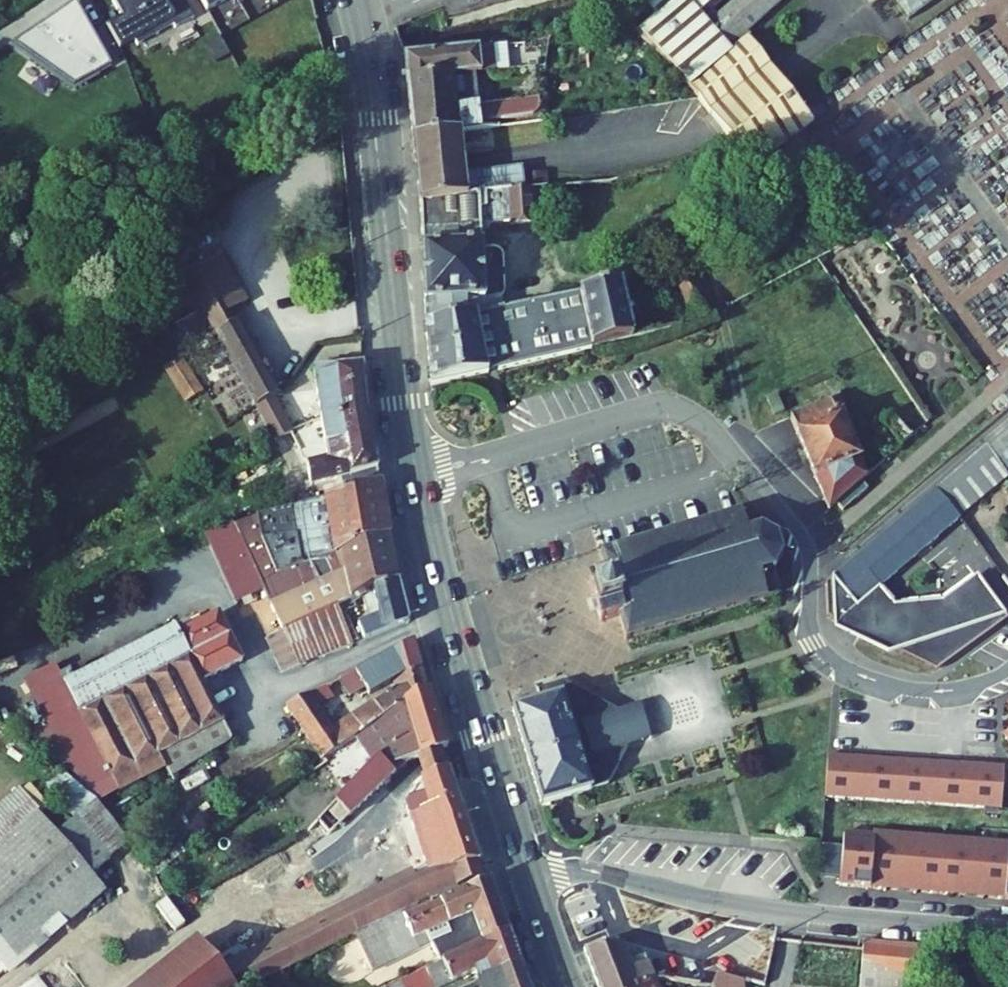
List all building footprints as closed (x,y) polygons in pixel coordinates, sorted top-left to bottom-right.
[(112,2),(123,21),(134,42),(137,47),(173,26),(175,29),(194,19),(183,0),(116,0),(112,2)] [(208,14),(231,0),(200,0),(208,14)] [(723,1),(722,0),(647,0),(643,4),(656,19),(638,34),(699,99),(757,166),(794,138),(814,123),(748,39),(748,35),(728,8),(716,18),(711,12),(723,1)] [(728,8),(748,35),(749,33),(785,0),(737,0),(728,8)] [(909,22),(940,0),(893,0),(909,22)] [(112,67),(76,3),(12,47),(74,90),(112,67)] [(656,19),(643,4),(625,20),(638,34),(656,19)] [(123,21),(107,29),(119,50),(134,42),(123,21)] [(482,74),(509,71),(508,46),(425,54),(406,56),(408,80),(453,76),(482,74)] [(546,69),(549,51),(522,53),(524,70),(546,69)] [(461,133),(482,130),(481,124),(531,116),(540,109),(540,99),(456,111),(454,89),(484,85),(482,74),(453,76),(408,80),(414,139),(461,133)] [(414,139),(417,163),(446,159),(464,156),(461,133),(414,139)] [(757,166),(774,187),(808,162),(810,160),(794,138),(757,166)] [(827,161),(820,152),(810,160),(816,169),(827,161)] [(523,175),(519,170),(466,176),(464,156),(446,159),(417,163),(419,182),(421,203),(468,196),(525,191),(523,175)] [(816,169),(810,160),(808,162),(814,171),(816,169)] [(545,176),(526,178),(527,190),(547,188),(545,176)] [(427,324),(478,314),(477,301),(485,301),(482,229),(490,229),(490,224),(512,222),(512,225),(533,223),(533,218),(544,217),(542,189),(525,191),(468,196),(421,203),(427,324)] [(208,265),(184,278),(271,435),(292,431),(275,398),(280,396),(208,265)] [(695,275),(681,283),(694,320),(713,313),(695,275)] [(478,314),(427,324),(432,386),(634,339),(621,284),(554,298),(478,314)] [(165,369),(186,403),(203,392),(182,359),(165,369)] [(343,362),(344,368),(314,371),(322,424),(368,413),(363,360),(343,362)] [(798,422),(832,503),(839,497),(851,486),(865,475),(869,472),(843,404),(798,422)] [(292,431),(271,435),(291,470),(299,490),(342,479),(377,469),(368,413),(322,424),(328,459),(309,464),(292,431)] [(988,448),(1005,472),(1007,470),(1007,431),(988,448)] [(889,445),(896,453),(902,447),(896,439),(889,445)] [(987,496),(1007,479),(1007,476),(1005,472),(988,448),(987,447),(965,466),(987,496)] [(252,465),(259,481),(272,475),(264,460),(252,465)] [(342,479),(345,493),(381,484),(377,469),(342,479)] [(979,503),(958,472),(936,490),(961,518),(979,503)] [(865,475),(851,486),(858,494),(871,483),(865,475)] [(320,500),(332,554),(390,536),(381,484),(345,493),(320,500)] [(851,486),(839,497),(846,504),(858,494),(851,486)] [(936,490),(833,579),(835,580),(857,608),(882,587),(892,578),(912,561),(961,518),(936,490)] [(627,640),(767,598),(778,595),(780,589),(776,574),(773,571),(779,558),(783,559),(784,556),(780,555),(776,542),(779,540),(777,537),(774,540),(762,533),(763,529),(760,529),(759,532),(749,535),(742,513),(602,556),(608,578),(589,584),(601,623),(620,617),(627,640)] [(258,520),(235,526),(265,591),(271,605),(280,601),(270,579),(277,577),(261,539),(258,520)] [(205,535),(237,604),(265,591),(235,526),(233,523),(205,535)] [(284,632),(337,607),(363,594),(400,581),(390,536),(364,545),(327,562),(334,576),(280,601),(271,605),(284,632)] [(912,561),(892,578),(899,586),(919,569),(912,561)] [(857,608),(835,580),(836,628),(890,652),(900,649),(1007,613),(978,574),(946,599),(897,603),(882,587),(857,608)] [(400,581),(363,594),(370,621),(359,626),(365,641),(410,623),(400,581)] [(270,638),(286,673),(354,646),(337,607),(284,632),(270,638)] [(900,649),(940,667),(1007,616),(1007,615),(1007,613),(900,649)] [(178,636),(175,629),(89,673),(75,680),(71,671),(61,677),(53,681),(57,690),(35,701),(42,713),(49,727),(59,747),(55,750),(62,764),(67,762),(71,770),(81,789),(86,793),(112,779),(119,793),(167,769),(171,777),(232,740),(203,682),(243,661),(219,615),(178,636)] [(267,640),(283,674),(286,673),(270,638),(267,640)] [(415,642),(341,680),(351,697),(366,689),(370,695),(395,680),(397,683),(424,671),(415,642)] [(71,671),(75,680),(89,673),(84,665),(71,671)] [(26,682),(35,701),(57,690),(53,681),(61,677),(56,667),(26,682)] [(323,759),(354,739),(405,704),(430,693),(424,671),(397,683),(398,687),(334,730),(313,744),(323,759)] [(563,695),(580,690),(566,683),(560,684),(563,695)] [(513,710),(542,806),(577,796),(609,786),(615,775),(629,747),(642,724),(618,711),(580,690),(563,695),(560,684),(538,691),(541,702),(513,710)] [(307,735),(310,739),(331,725),(317,704),(333,697),(328,686),(288,706),(307,735)] [(354,739),(367,758),(385,746),(392,741),(412,732),(414,739),(389,751),(378,758),(389,769),(410,762),(420,758),(442,750),(450,747),(432,691),(430,693),(405,704),(354,739)] [(646,723),(641,704),(618,711),(642,724),(629,747),(652,741),(646,723)] [(36,716),(44,730),(49,727),(42,713),(36,716)] [(310,739),(311,741),(332,728),(331,725),(310,739)] [(332,728),(311,741),(313,744),(334,730),(332,728)] [(385,746),(389,751),(414,739),(412,732),(392,741),(385,746)] [(427,778),(449,771),(445,759),(442,750),(420,758),(423,767),(427,778)] [(992,809),(996,765),(830,753),(827,798),(992,809)] [(299,833),(308,850),(335,832),(410,762),(389,769),(378,758),(350,786),(334,805),(309,831),(308,828),(299,833)] [(62,764),(67,772),(71,770),(67,762),(62,764)] [(449,771),(427,778),(423,780),(407,807),(428,869),(247,959),(222,971),(234,986),(256,986),(359,936),(360,938),(417,909),(428,904),(486,880),(449,771)] [(75,820),(111,860),(130,844),(99,804),(96,802),(86,793),(81,789),(63,775),(47,788),(75,820)] [(324,791),(334,805),(350,786),(344,777),(324,791)] [(99,804),(119,793),(112,779),(86,793),(96,802),(99,804)] [(37,815),(19,793),(0,809),(0,846),(37,815)] [(56,837),(37,815),(0,846),(0,960),(74,896),(86,911),(106,894),(92,878),(111,860),(75,820),(56,837)] [(876,830),(876,835),(871,888),(1004,898),(1007,847),(1007,841),(876,830)] [(842,886),(871,888),(876,835),(846,833),(842,886)] [(360,941),(418,912),(430,906),(491,881),(490,878),(486,880),(428,904),(417,909),(360,938),(359,938),(360,941)] [(431,945),(441,964),(482,945),(510,933),(491,881),(430,906),(418,912),(360,941),(375,972),(431,945)] [(147,894),(159,912),(172,904),(159,886),(147,894)] [(654,981),(663,982),(695,986),(713,986),(721,952),(684,942),(682,950),(676,975),(675,981),(670,980),(671,974),(666,973),(661,959),(632,970),(623,948),(649,944),(651,935),(656,911),(648,909),(647,913),(615,917),(616,924),(583,931),(590,951),(585,952),(598,986),(639,986),(654,981)] [(651,935),(677,941),(682,917),(656,911),(651,935)] [(721,952),(716,976),(744,982),(765,986),(776,940),(682,917),(677,941),(684,942),(721,952)] [(521,965),(510,933),(482,945),(441,964),(400,983),(402,986),(444,986),(476,973),(479,980),(521,965)] [(211,957),(222,971),(247,959),(236,936),(211,957)] [(222,971),(211,957),(197,939),(138,986),(234,986),(222,971)] [(923,948),(863,943),(861,986),(906,986),(908,986),(923,948)] [(521,965),(479,980),(479,982),(468,986),(529,986),(521,965)] [(744,982),(716,976),(714,986),(744,986),(744,982)] [(37,978),(24,986),(44,986),(37,978)]
